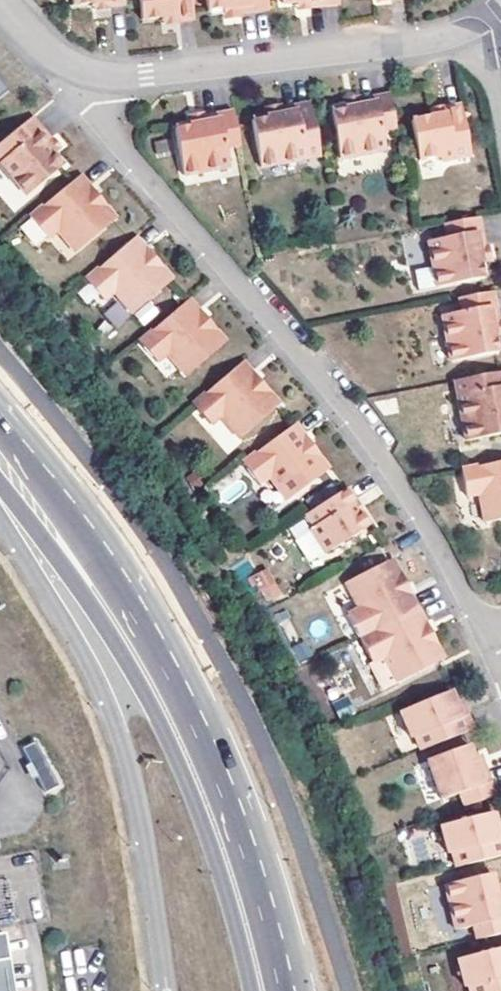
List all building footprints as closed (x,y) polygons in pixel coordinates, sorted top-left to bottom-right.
[(193,18),(191,0),(139,0),(141,19),(162,16),(168,16),(177,15),(177,20),(193,18)] [(270,10),(269,0),(207,0),(209,11),(225,9),(231,8),(238,7),(239,14),(270,10)] [(300,10),(310,9),(310,8),(309,1),(304,2),(299,2),(300,10)] [(239,14),(238,7),(231,8),(225,9),(226,18),(239,17),(239,14)] [(397,129),(391,96),(360,101),(361,107),(354,109),(348,110),(332,113),(341,159),(387,151),(383,132),(397,129)] [(354,109),(361,107),(360,101),(360,98),(347,101),(348,110),(354,109)] [(323,157),(313,104),(282,110),(283,116),(276,118),(270,119),(254,122),(263,169),(323,157)] [(276,118),(283,116),(282,110),(282,107),(269,109),(270,119),(276,118)] [(472,157),(462,107),(447,110),(448,116),(439,117),(433,119),(413,123),(420,161),(441,158),(442,163),(472,157)] [(439,117),(448,116),(447,110),(432,112),(433,119),(439,117)] [(243,146),(236,112),(205,118),(207,124),(200,126),(194,127),(178,130),(187,177),(233,168),(229,148),(243,146)] [(200,126),(207,124),(205,118),(205,115),(192,118),(194,127),(200,126)] [(0,144),(0,163),(2,162),(29,194),(65,164),(56,152),(52,148),(49,144),(53,141),(32,117),(0,144)] [(53,141),(49,144),(52,148),(56,152),(61,148),(54,140),(53,141)] [(88,184),(79,173),(29,215),(46,236),(56,227),(76,250),(113,218),(92,193),(88,197),(85,193),(82,190),(88,184)] [(88,184),(82,190),(85,193),(88,197),(92,193),(113,218),(116,215),(90,184),(88,184)] [(486,248),(480,217),(447,224),(450,237),(430,241),(439,287),(485,278),(482,262),(481,255),(480,249),(486,248)] [(146,247),(136,235),(87,278),(105,298),(115,290),(134,312),(171,280),(150,255),(146,259),(143,255),(140,253),(146,247)] [(146,247),(140,253),(143,255),(146,259),(150,255),(171,280),(175,277),(147,246),(146,247)] [(486,248),(480,249),(481,255),(482,262),(492,260),(489,248),(486,248)] [(416,268),(418,289),(435,288),(433,266),(416,268)] [(495,330),(494,324),(500,323),(494,292),(461,298),(464,312),(444,316),(453,362),(500,353),(497,336),(495,330)] [(201,309),(190,297),(141,340),(159,360),(169,352),(188,374),(225,342),(204,317),(201,321),(198,318),(195,314),(201,309)] [(116,300),(102,314),(117,328),(130,315),(116,300)] [(201,309),(195,314),(198,318),(201,321),(204,317),(225,342),(229,339),(202,307),(201,309)] [(255,370),(245,359),(196,401),(213,422),(224,413),(243,435),(280,403),(259,379),(255,382),(252,378),(249,375),(255,370)] [(255,370),(249,375),(252,378),(255,382),(259,379),(280,403),(284,400),(257,369),(255,370)] [(456,381),(467,441),(500,435),(500,372),(456,381)] [(209,427),(226,451),(239,442),(222,418),(209,427)] [(309,432),(299,420),(247,459),(263,480),(274,473),(292,496),(331,467),(311,440),(307,444),(305,440),(302,437),(309,432)] [(309,432),(302,437),(305,440),(307,444),(311,440),(331,467),(334,464),(310,431),(309,432)] [(462,470),(468,495),(481,493),(486,522),(500,519),(500,462),(462,470)] [(262,502),(280,501),(279,482),(261,483),(262,502)] [(329,553),(373,525),(364,512),(361,514),(356,507),(354,504),(357,501),(349,488),(309,513),(317,525),(313,528),(329,553)] [(357,501),(354,504),(356,507),(361,514),(364,512),(365,512),(358,501),(357,501)] [(405,599),(412,596),(393,558),(391,560),(405,589),(401,591),(403,595),(405,599)] [(360,638),(419,609),(412,596),(405,599),(403,595),(401,591),(405,589),(391,560),(347,581),(360,608),(348,614),(360,638)] [(276,584),(265,591),(272,601),(282,594),(276,584)] [(425,622),(419,609),(360,638),(372,662),(385,656),(398,683),(441,661),(427,632),(423,634),(421,630),(419,626),(425,622)] [(427,632),(441,661),(444,659),(425,622),(419,626),(421,630),(423,634),(427,632)] [(294,651),(300,662),(311,656),(305,645),(294,651)] [(372,662),(369,664),(382,691),(398,683),(385,656),(372,662)] [(417,736),(422,750),(473,728),(467,713),(461,715),(458,708),(451,690),(401,711),(412,737),(417,736)] [(354,697),(340,704),(347,717),(360,710),(354,697)] [(39,738),(20,746),(39,792),(58,785),(39,738)] [(463,792),(467,805),(495,795),(485,767),(478,770),(476,764),(474,757),(469,745),(429,758),(443,798),(463,792)] [(478,770),(485,767),(481,755),(474,757),(476,764),(478,770)] [(458,866),(489,858),(500,855),(500,838),(499,830),(497,824),(494,811),(443,825),(450,853),(454,852),(458,866)] [(479,938),(500,933),(500,901),(499,901),(498,895),(496,889),(493,873),(446,884),(457,929),(475,925),(479,938)] [(4,963),(10,962),(5,933),(0,934),(0,990),(9,990),(4,963)] [(459,958),(466,986),(471,985),(472,990),(500,990),(500,947),(459,958)] [(10,962),(4,963),(9,990),(16,990),(10,962)]
